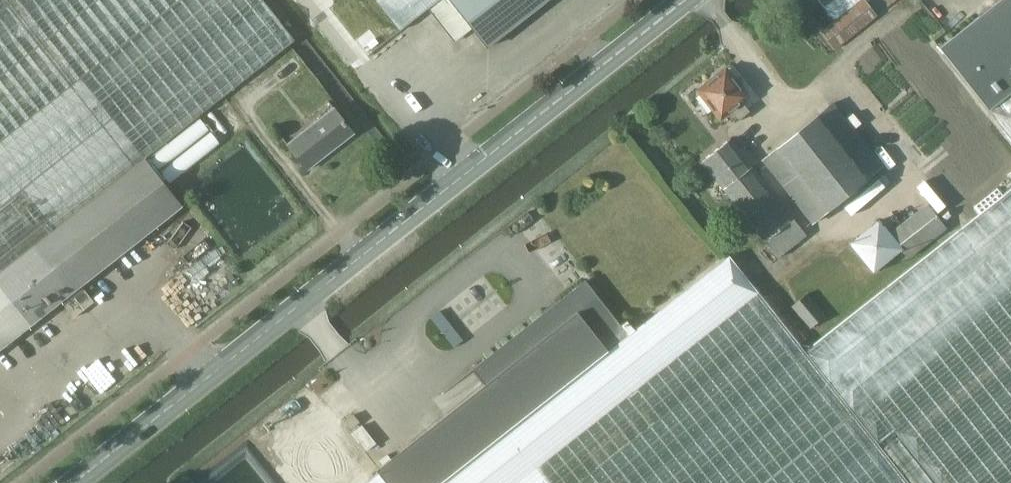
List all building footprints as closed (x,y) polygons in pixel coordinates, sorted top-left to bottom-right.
[(145,159),(295,39),(264,0),(0,0),(0,273),(145,159)] [(400,31),(428,9),(439,0),(376,0),(400,31)] [(489,48),(550,0),(450,0),(489,48)] [(834,20),(860,0),(819,0),(834,20)] [(940,49),(989,111),(1010,94),(1010,0),(1002,0),(940,49)] [(834,50),(848,39),(876,18),(863,1),(821,33),(834,50)] [(280,85),(302,67),(295,57),(272,75),(280,85)] [(748,113),(740,104),(746,100),(725,72),(699,92),(720,119),(727,114),(735,123),(748,113)] [(989,111),(1010,139),(1010,94),(989,111)] [(883,166),(871,151),(833,103),(762,160),(812,223),(883,166)] [(334,108),(288,143),(305,167),(352,132),(334,108)] [(747,146),(742,150),(733,139),(703,161),(778,257),(807,235),(753,164),(758,160),(747,146)] [(184,207),(145,159),(0,273),(0,352),(184,207)] [(925,191),(931,199),(892,227),(910,253),(958,219),(955,214),(966,207),(945,178),(925,191)] [(822,339),(935,482),(1010,482),(1010,192),(822,339)] [(881,217),(851,241),(875,271),(905,247),(881,217)] [(629,335),(441,482),(908,482),(729,256),(629,335)] [(629,335),(586,280),(473,369),(485,385),(377,470),(379,473),(387,482),(441,482),(629,335)] [(826,315),(807,293),(791,308),(809,329),(826,315)] [(359,422),(353,415),(346,421),(352,428),(359,422)] [(367,451),(376,444),(362,425),(353,433),(367,451)] [(343,430),(336,435),(355,461),(363,454),(343,430)] [(328,452),(327,453),(327,455),(327,456),(328,458),(329,459),(331,461),(334,462),(336,462),(339,461),(340,460),(341,460),(341,459),(342,457),(342,455),(342,453),(342,452),(341,451),(340,450),(334,448),(332,448),(330,450),(328,452)] [(379,473),(367,482),(387,482),(379,473)]
